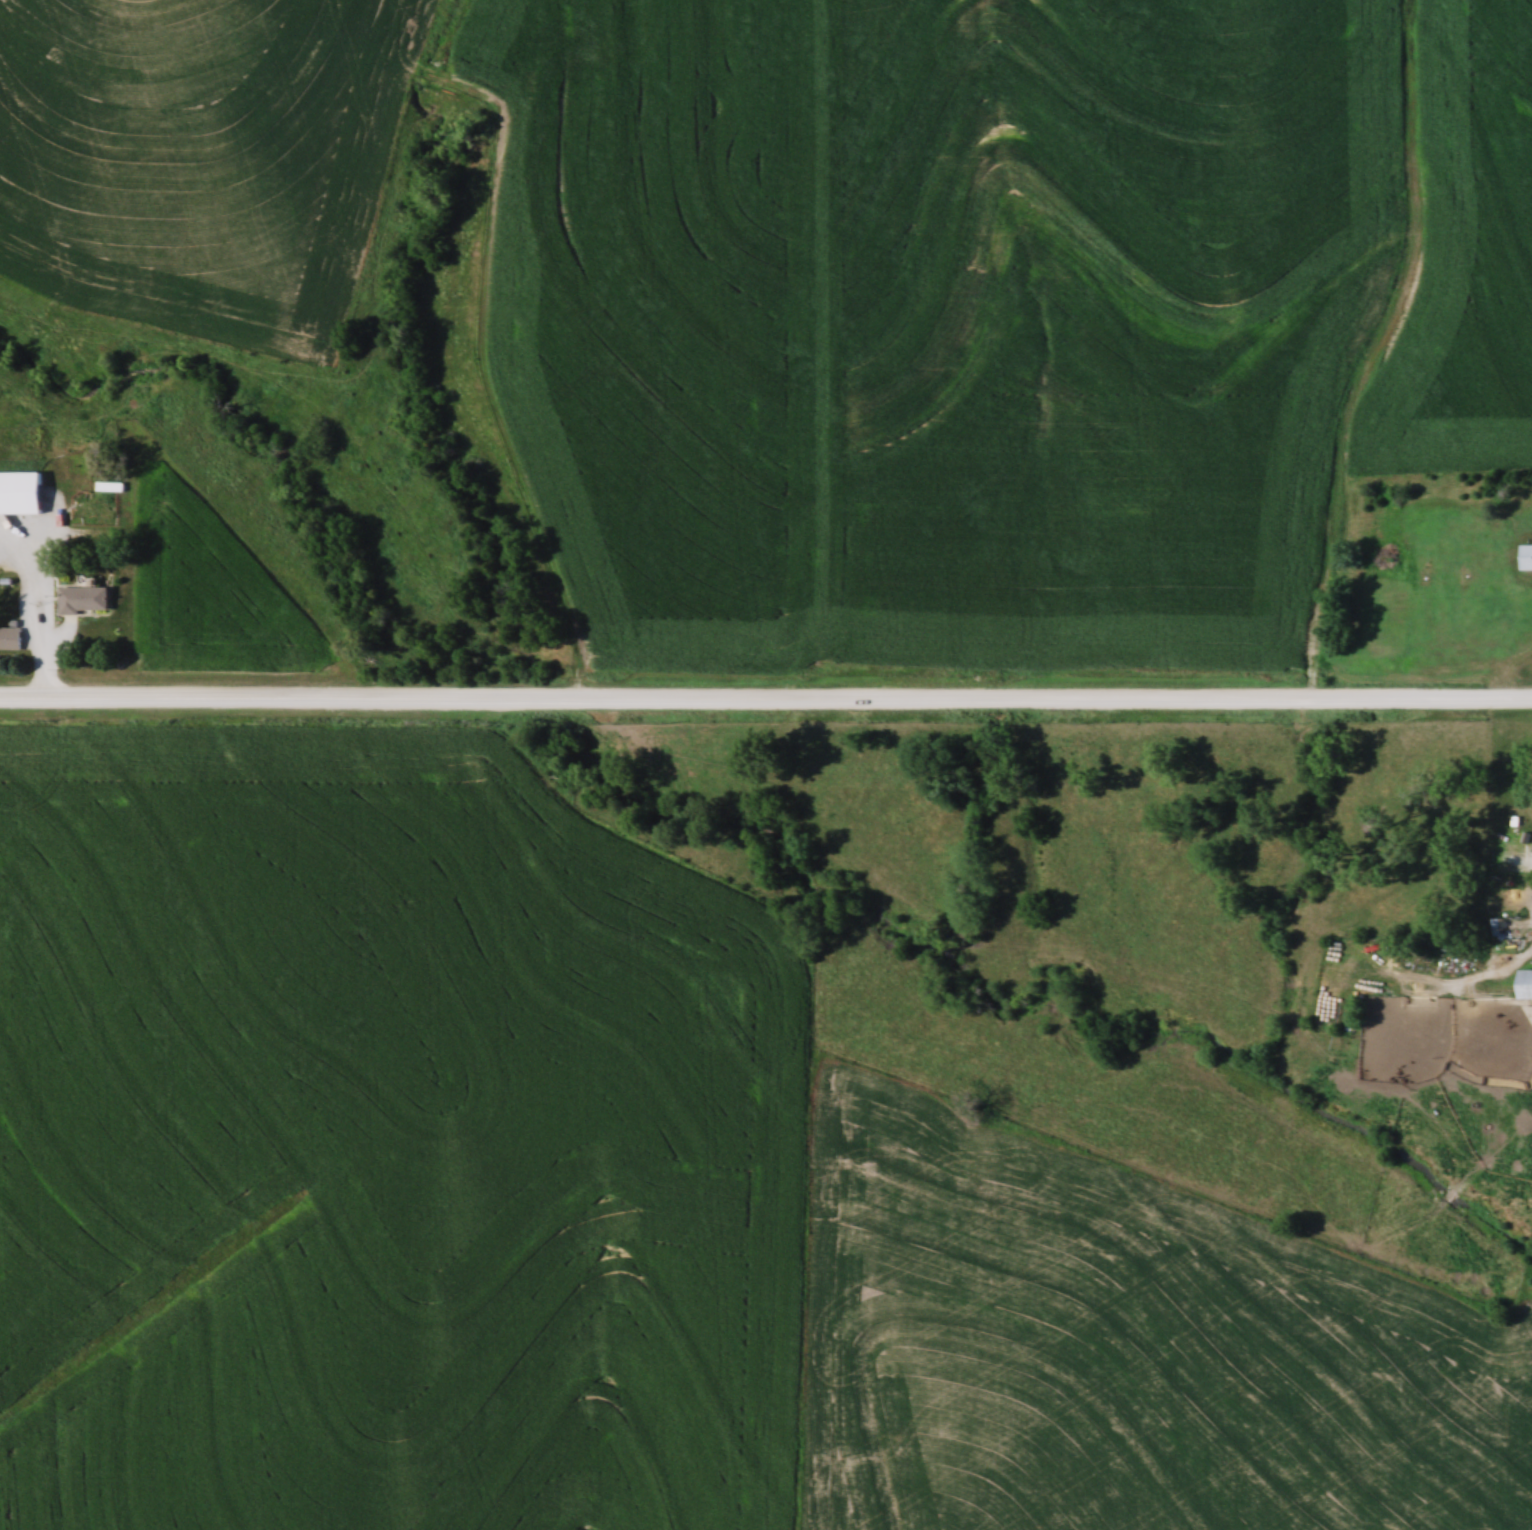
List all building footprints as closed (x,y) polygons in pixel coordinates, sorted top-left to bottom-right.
[(45,472),(0,472),(0,514),(45,514),(45,472)] [(124,483),(98,483),(98,491),(124,491),(124,483)] [(1524,571),(1531,571),(1531,545),(1523,545),(1524,571)] [(61,588),(61,613),(110,613),(110,588),(61,588)] [(0,629),(0,650),(22,650),(22,629),(0,629)] [(1498,942),(1526,942),(1526,919),(1498,919),(1498,942)]
